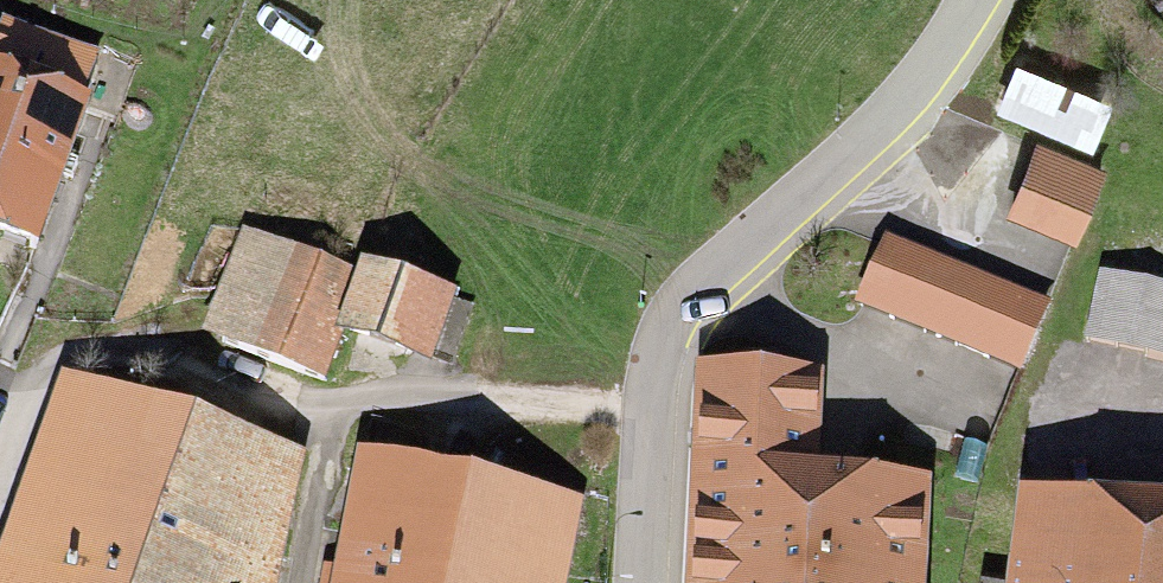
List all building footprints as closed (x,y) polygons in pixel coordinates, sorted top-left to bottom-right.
[(0,80),(0,241),(54,259),(117,76),(13,41),(0,80)] [(1102,173),(1040,149),(1013,216),(1075,241),(1102,173)] [(1044,300),(886,237),(861,300),(1018,364),(1044,300)] [(243,249),(212,350),(304,378),(335,276),(243,249)] [(1103,272),(1089,335),(1162,350),(1162,285),(1103,272)] [(460,310),(373,285),(351,361),(437,387),(460,310)] [(9,582),(261,582),(305,461),(82,381),(9,582)] [(361,453),(333,582),(562,582),(580,501),(361,453)] [(687,462),(683,582),(916,582),(919,469),(687,462)] [(1025,513),(1018,582),(1162,582),(1162,527),(1025,513)]
